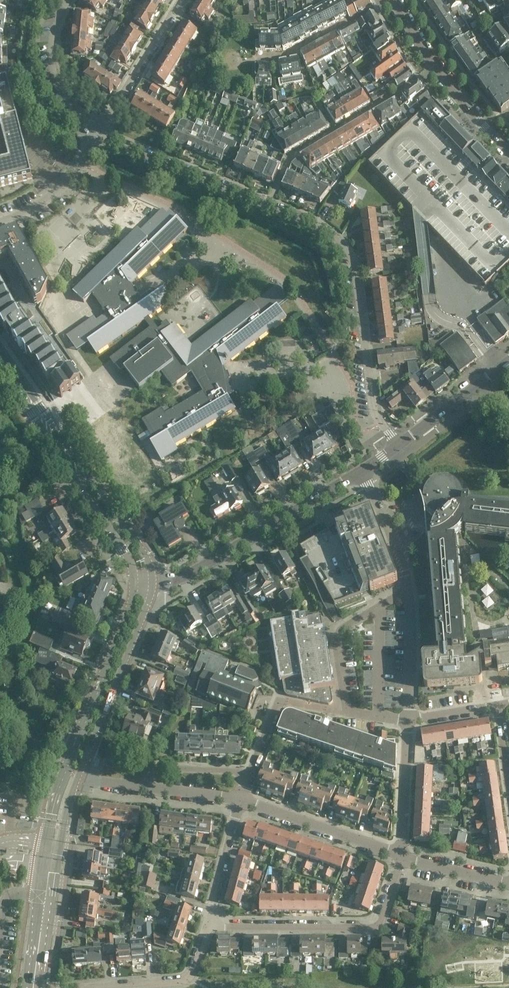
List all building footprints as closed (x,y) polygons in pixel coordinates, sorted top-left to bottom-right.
[(100,0),(84,0),(83,2),(96,10),(99,5),(102,7),(105,3),(100,0)] [(145,2),(158,10),(164,1),(162,0),(147,0),(145,2)] [(208,0),(198,0),(195,5),(211,15),(214,11),(210,9),(213,3),(208,0)] [(352,3),(356,13),(371,5),(369,0),(350,0),(351,2),(352,3)] [(426,9),(439,0),(421,0),(426,9)] [(446,0),(439,0),(426,9),(432,17),(445,8),(444,7),(443,4),(446,2),(446,0)] [(459,0),(448,0),(449,4),(451,9),(453,13),(457,11),(459,15),(461,14),(464,20),(468,18),(459,0)] [(491,0),(482,0),(487,10),(490,15),(497,12),(496,10),(491,0)] [(496,10),(498,9),(502,14),(506,12),(505,10),(500,0),(491,0),(496,10)] [(508,0),(500,0),(505,10),(508,8),(508,1),(508,0)] [(139,5),(136,10),(152,20),(158,10),(145,2),(142,8),(139,5)] [(347,18),(338,2),(329,7),(338,23),(347,18)] [(445,8),(432,17),(437,25),(451,16),(450,15),(453,13),(451,9),(449,4),(444,7),(445,8)] [(208,19),(211,15),(195,5),(189,14),(202,22),(205,17),(208,19)] [(338,23),(329,7),(320,12),(329,28),(338,23)] [(146,29),(152,20),(136,10),(133,14),(137,16),(133,21),(146,29)] [(75,11),(74,22),(93,24),(94,19),(90,18),(90,12),(75,11)] [(329,28),(320,12),(311,17),(319,33),(329,28)] [(359,30),(368,26),(371,30),(382,25),(375,12),(364,18),(355,22),(359,30)] [(437,25),(443,34),(456,25),(455,23),(458,22),(453,13),(450,15),(451,16),(437,25)] [(483,24),(491,20),(488,15),(480,19),(483,24)] [(319,33),(311,17),(302,22),(309,36),(310,38),(319,33)] [(113,29),(115,25),(117,23),(111,19),(110,22),(109,21),(106,26),(113,29)] [(309,36),(302,22),(301,20),(292,25),(300,41),(309,36)] [(443,34),(448,42),(462,34),(459,30),(465,26),(461,20),(458,22),(455,23),(456,25),(443,34)] [(499,53),(508,46),(508,20),(482,39),(494,56),(499,53)] [(93,29),(93,24),(74,22),(73,33),(88,34),(89,28),(93,29)] [(359,30),(355,22),(338,32),(342,39),(345,44),(350,41),(352,44),(355,42),(351,34),(359,30)] [(178,32),(191,40),(197,31),(183,23),(178,32)] [(124,36),(138,45),(143,36),(137,31),(138,29),(131,24),(124,36)] [(300,41),(292,25),(283,30),(291,46),(300,41)] [(372,49),(374,47),(389,37),(382,25),(371,30),(366,33),(372,43),(370,44),(369,42),(364,45),(365,47),(368,52),(372,49)] [(113,29),(106,26),(105,29),(103,35),(108,37),(109,35),(113,29)] [(216,33),(207,27),(204,32),(213,38),(216,33)] [(291,46),(283,30),(274,35),(282,51),(291,46)] [(172,41),(186,49),(191,40),(178,32),(172,41)] [(73,33),(72,44),(91,46),(91,41),(87,40),(88,34),(73,33)] [(138,45),(124,36),(124,37),(118,33),(116,36),(122,40),(119,46),(132,54),(134,51),(135,51),(136,49),(136,48),(138,45)] [(341,51),(345,49),(336,33),(329,37),(338,53),(342,61),(345,59),(341,51)] [(282,51),(274,35),(271,37),(268,37),(270,55),(275,54),(275,55),(282,51)] [(466,38),(465,37),(451,45),(456,52),(474,39),(471,35),(466,38)] [(270,55),(268,37),(257,38),(260,56),(270,55)] [(338,53),(329,37),(322,41),(330,57),(338,53)] [(372,49),(376,57),(393,45),(389,37),(374,47),(372,49)] [(456,52),(460,59),(474,49),(472,47),(477,44),(474,39),(456,52)] [(167,49),(181,58),(186,49),(172,41),(167,49)] [(315,44),(323,61),(330,57),(322,41),(315,44)] [(91,50),(91,46),(72,44),(71,55),(86,56),(87,50),(91,50)] [(323,61),(315,44),(307,48),(319,71),(320,72),(327,69),(326,67),(327,67),(323,61)] [(376,57),(379,62),(381,65),(397,53),(396,51),(393,45),(376,57)] [(126,63),(132,54),(119,46),(118,46),(111,58),(118,62),(120,59),(126,63)] [(299,53),(302,58),(307,70),(312,67),(317,76),(321,74),(320,72),(319,71),(307,48),(299,53)] [(162,58),(175,66),(181,58),(167,49),(162,58)] [(474,49),(460,59),(465,66),(484,53),(481,49),(476,52),(474,49)] [(354,62),(362,56),(361,53),(352,59),(354,62)] [(376,81),(382,77),(402,62),(397,53),(381,65),(370,73),(376,81)] [(465,66),(470,72),(483,63),(482,60),(486,57),(484,53),(465,66)] [(82,76),(91,82),(99,69),(99,68),(101,65),(97,62),(96,63),(89,58),(87,61),(83,68),(86,70),(82,76)] [(156,67),(170,75),(175,66),(162,58),(156,67)] [(298,59),(288,60),(291,78),(301,76),(298,59)] [(291,78),(288,60),(278,62),(281,80),(291,78)] [(390,77),(393,81),(408,71),(404,64),(402,62),(382,77),(385,81),(390,77)] [(476,78),(488,96),(489,95),(501,112),(508,106),(508,78),(498,62),(488,69),(476,78)] [(255,85),(263,85),(263,63),(255,63),(255,85)] [(263,63),(263,85),(270,85),(271,63),(263,63)] [(474,79),(476,78),(488,69),(483,63),(470,72),(474,79)] [(122,68),(116,65),(113,70),(119,73),(122,68)] [(338,72),(335,65),(327,69),(331,76),(338,72)] [(170,75),(156,67),(151,76),(164,84),(170,75)] [(109,75),(99,69),(91,82),(94,84),(94,85),(97,86),(98,86),(101,88),(109,75)] [(390,91),(397,87),(412,76),(408,71),(393,81),(386,86),(390,91)] [(339,83),(356,112),(363,108),(354,93),(351,96),(347,89),(348,88),(346,86),(349,85),(345,79),(344,79),(340,72),(332,77),(337,85),(339,83)] [(193,73),(190,80),(199,84),(203,77),(193,73)] [(354,93),(363,108),(370,103),(361,90),(351,74),(345,79),(349,85),(351,83),(353,86),(354,85),(357,92),(354,93)] [(109,75),(101,88),(110,94),(113,88),(116,89),(121,82),(109,75)] [(337,85),(332,77),(327,81),(331,88),(333,87),(337,85)] [(7,79),(0,81),(0,124),(1,124),(9,157),(11,163),(0,166),(0,187),(32,178),(27,156),(7,79)] [(341,101),(349,116),(356,112),(339,83),(337,85),(333,87),(338,94),(339,93),(343,100),(341,101)] [(367,92),(375,88),(372,83),(365,87),(367,92)] [(216,92),(218,86),(212,84),(210,89),(216,92)] [(413,100),(424,92),(418,84),(395,100),(400,110),(405,106),(413,100)] [(218,86),(216,92),(222,95),(225,88),(218,86)] [(230,99),(232,92),(225,89),(222,96),(230,99)] [(230,99),(236,102),(239,95),(232,92),(230,99)] [(328,95),(342,120),(349,116),(341,101),(337,104),(333,98),(334,96),(332,92),(328,95)] [(419,108),(425,103),(430,99),(424,92),(413,100),(405,106),(409,110),(416,104),(419,108)] [(131,107),(140,112),(148,99),(139,93),(131,107)] [(326,110),(335,124),(342,120),(328,95),(324,97),(326,101),(322,104),(326,110)] [(246,98),(243,105),(255,109),(256,107),(259,108),(261,104),(246,98)] [(140,112),(149,118),(157,104),(148,99),(140,112)] [(400,110),(395,100),(387,105),(395,119),(403,114),(400,110)] [(431,254),(427,226),(488,161),(432,102),(400,133),(370,161),(367,163),(385,182),(390,187),(411,210),(417,252),(421,251),(421,255),(431,254)] [(149,118),(158,123),(166,110),(157,104),(149,118)] [(307,118),(304,120),(314,137),(321,132),(308,111),(304,105),(300,107),(307,118)] [(395,119),(387,105),(380,109),(388,123),(395,119)] [(308,111),(321,132),(328,128),(318,112),(315,114),(312,109),(308,111)] [(388,123),(380,109),(373,113),(381,127),(385,125),(388,131),(392,129),(388,123)] [(175,115),(166,110),(158,123),(167,129),(175,115)] [(270,112),(271,114),(292,150),(299,145),(289,129),(286,131),(273,110),(270,112)] [(291,116),(306,141),(314,137),(304,120),(300,122),(295,113),(291,116)] [(282,150),(284,154),(292,150),(271,114),(267,116),(275,130),(271,132),(274,138),(282,150)] [(380,128),(371,114),(364,118),(376,138),(376,139),(377,141),(381,139),(384,135),(382,133),(378,135),(375,131),(380,128)] [(289,129),(299,145),(306,141),(291,116),(287,118),(293,127),(289,129)] [(364,118),(357,122),(365,137),(369,135),(372,140),(370,141),(370,142),(372,145),(377,141),(376,139),(376,138),(364,118)] [(171,142),(178,145),(188,121),(182,119),(179,121),(177,127),(174,126),(172,127),(167,139),(172,141),(171,142)] [(253,119),(250,123),(261,129),(264,124),(253,119)] [(188,121),(178,145),(185,148),(195,124),(188,121)] [(365,137),(357,122),(350,127),(364,151),(369,148),(367,144),(365,145),(361,139),(365,137)] [(185,148),(193,150),(202,127),(195,124),(185,148)] [(203,125),(202,127),(193,150),(200,153),(210,128),(203,125)] [(207,156),(217,131),(218,128),(214,126),(213,130),(210,128),(200,153),(207,156)] [(364,151),(350,127),(343,131),(351,145),(355,143),(361,153),(364,151)] [(207,156),(214,159),(222,137),(224,134),(217,131),(207,156)] [(351,145),(343,131),(336,135),(353,163),(356,160),(348,147),(351,145)] [(353,163),(336,135),(329,139),(337,153),(341,151),(350,166),(353,163)] [(222,137),(214,159),(221,162),(223,156),(230,159),(236,143),(222,137)] [(282,150),(274,138),(270,148),(281,152),(282,150)] [(337,153),(329,139),(322,143),(338,170),(342,166),(339,161),(338,162),(334,155),(337,153)] [(250,152),(252,149),(254,143),(250,141),(245,150),(240,148),(233,166),(243,170),(250,152)] [(341,176),(338,170),(322,143),(315,147),(323,161),(327,159),(330,165),(329,166),(333,172),(335,171),(338,175),(336,177),(337,179),(341,176)] [(323,161),(315,147),(308,151),(318,169),(321,171),(324,169),(320,163),(323,161)] [(252,149),(250,152),(243,170),(252,174),(260,157),(262,153),(252,149)] [(318,169),(308,151),(299,156),(309,170),(313,168),(316,174),(315,175),(322,179),(326,175),(321,171),(318,169)] [(252,174),(262,178),(270,161),(260,157),(252,174)] [(298,157),(291,164),(294,167),(301,170),(303,165),(298,157)] [(272,183),(280,165),(270,161),(262,178),(272,183)] [(488,161),(427,226),(429,229),(477,279),(484,286),(504,267),(508,263),(508,182),(499,172),(488,161)] [(298,175),(291,191),(300,195),(309,175),(310,173),(306,168),(303,167),(299,176),(298,175)] [(281,187),(282,187),(291,191),(298,175),(288,171),(281,187)] [(309,175),(300,195),(310,199),(318,179),(309,175)] [(329,180),(336,184),(339,181),(333,175),(329,180)] [(319,178),(318,179),(310,199),(319,203),(330,189),(333,184),(319,178)] [(345,184),(341,181),(332,192),(337,195),(345,184)] [(354,185),(347,183),(338,203),(350,208),(357,193),(352,190),(354,185)] [(89,342),(97,354),(145,321),(148,325),(152,322),(149,318),(172,302),(163,289),(154,296),(151,292),(141,299),(137,294),(139,293),(136,288),(134,289),(130,283),(145,270),(187,230),(171,213),(168,216),(163,211),(141,233),(138,230),(74,291),(84,303),(92,295),(106,315),(96,321),(94,318),(67,336),(77,350),(89,342)] [(362,226),(376,224),(374,212),(369,212),(368,211),(366,211),(365,213),(360,213),(362,226)] [(376,224),(362,226),(363,237),(377,236),(376,224)] [(10,255),(38,306),(43,303),(49,288),(18,232),(0,239),(0,259),(10,255)] [(377,236),(363,237),(365,249),(379,247),(377,236)] [(366,261),(380,259),(379,247),(365,249),(366,261)] [(380,259),(366,261),(368,273),(382,272),(380,259)] [(373,295),(387,293),(385,281),(380,282),(379,281),(377,281),(376,282),(371,283),(373,295)] [(6,332),(8,331),(20,349),(22,348),(34,365),(36,364),(48,382),(53,379),(56,383),(53,385),(62,398),(82,384),(73,371),(67,375),(51,352),(49,353),(37,335),(35,336),(22,318),(21,320),(15,311),(0,284),(0,323),(6,332)] [(178,452),(174,446),(235,410),(228,397),(235,393),(229,380),(231,379),(228,372),(226,372),(224,367),(286,318),(277,307),(288,298),(278,285),(253,304),(251,302),(191,347),(175,325),(171,328),(166,321),(161,325),(162,327),(158,330),(152,322),(148,325),(151,329),(111,359),(121,371),(124,369),(139,389),(161,372),(173,387),(192,373),(203,392),(165,414),(162,409),(142,421),(154,441),(151,443),(162,461),(178,452)] [(373,295),(374,307),(388,305),(387,293),(373,295)] [(477,319),(495,343),(508,332),(508,308),(503,300),(477,319)] [(374,307),(376,319),(390,317),(388,305),(374,307)] [(378,331),(392,329),(390,317),(376,319),(378,331)] [(420,317),(410,318),(411,325),(421,324),(420,317)] [(392,329),(378,331),(379,343),(393,342),(392,329)] [(456,334),(439,346),(459,372),(475,359),(456,334)] [(414,351),(377,356),(378,368),(385,367),(385,369),(393,368),(393,366),(403,365),(403,364),(408,363),(409,374),(408,374),(409,380),(411,383),(415,388),(418,388),(421,385),(426,382),(417,370),(415,370),(414,362),(415,362),(414,351)] [(427,383),(426,382),(421,385),(428,395),(433,391),(435,393),(436,392),(437,393),(441,390),(440,389),(448,383),(440,373),(427,383)] [(415,388),(411,383),(406,387),(406,386),(386,401),(390,408),(404,397),(408,402),(409,401),(415,408),(425,400),(424,398),(428,395),(421,385),(418,388),(415,388)] [(320,433),(313,438),(324,454),(331,450),(330,448),(335,445),(323,426),(335,419),(329,408),(331,407),(330,407),(304,422),(310,433),(319,428),(320,430),(319,431),(320,433)] [(287,432),(293,441),(298,437),(301,442),(300,442),(311,460),(315,457),(316,459),(324,454),(313,438),(307,442),(305,439),(303,440),(296,427),(287,432)] [(286,454),(279,458),(290,475),(297,470),(296,469),(301,466),(290,448),(287,444),(293,441),(287,432),(279,437),(287,450),(285,451),(286,454)] [(262,447),(253,452),(259,461),(264,458),(267,462),(266,463),(277,480),(281,478),(282,479),(290,475),(279,458),(273,462),(271,459),(270,460),(262,447)] [(245,457),(252,471),(251,471),(253,474),(245,478),(256,495),(263,491),(262,489),(267,486),(256,468),(256,469),(253,464),(259,461),(253,452),(245,457)] [(225,470),(231,481),(238,477),(231,466),(225,470)] [(211,491),(218,487),(212,477),(205,482),(211,491)] [(426,655),(423,657),(422,660),(424,686),(426,688),(429,689),(471,685),(478,684),(481,683),(482,680),(481,666),(485,665),(483,651),(467,662),(466,652),(465,652),(464,647),(465,647),(456,539),(447,540),(447,537),(452,535),(457,531),(461,527),(463,522),(466,522),(465,531),(508,535),(508,506),(468,501),(469,498),(463,498),(462,493),(459,488),(455,484),(451,481),(445,479),(440,479),(435,481),(430,484),(426,488),(424,493),(423,498),(424,504),(425,508),(428,512),(432,516),(437,518),(433,525),(431,533),(430,541),(426,541),(436,649),(438,649),(439,654),(426,655)] [(232,488),(221,494),(213,499),(216,505),(211,508),(216,517),(230,509),(230,510),(241,503),(232,488)] [(39,507),(36,502),(25,508),(28,513),(39,507)] [(179,520),(186,516),(180,506),(159,519),(162,523),(155,527),(168,547),(180,540),(175,532),(176,531),(178,532),(179,531),(180,531),(181,529),(181,528),(181,527),(183,525),(183,526),(184,525),(182,523),(179,522),(179,520)] [(28,513),(23,516),(22,517),(26,522),(42,512),(39,507),(28,513)] [(54,531),(70,521),(63,510),(47,520),(54,531)] [(397,581),(370,510),(343,521),(344,524),(335,528),(335,526),(300,547),(310,565),(304,568),(314,585),(325,609),(326,608),(333,621),(341,616),(335,605),(361,595),(361,599),(372,595),(370,592),(397,581)] [(69,548),(65,540),(76,533),(70,521),(54,531),(60,541),(57,543),(63,552),(69,548)] [(38,535),(40,539),(48,534),(46,530),(38,535)] [(51,538),(48,534),(40,539),(43,543),(51,538)] [(279,547),(269,552),(273,560),(283,555),(279,547)] [(294,571),(294,570),(285,555),(274,562),(283,577),(290,573),(292,577),(296,574),(294,571)] [(62,566),(56,556),(49,560),(65,588),(88,574),(79,560),(69,566),(67,563),(62,566)] [(251,576),(261,593),(263,592),(261,590),(272,584),(263,569),(251,576)] [(95,582),(94,585),(91,593),(105,598),(110,584),(113,585),(114,583),(111,577),(109,578),(107,575),(95,582)] [(261,593),(251,576),(239,583),(246,595),(249,593),(251,598),(261,593)] [(87,578),(78,583),(81,589),(82,589),(91,584),(87,578)] [(490,584),(483,589),(489,598),(483,601),(488,609),(496,603),(493,598),(497,595),(490,584)] [(221,594),(216,596),(228,616),(233,612),(230,607),(235,603),(242,615),(247,612),(239,597),(234,600),(227,590),(226,591),(225,590),(221,592),(221,594)] [(288,590),(283,593),(289,602),(294,599),(288,590)] [(88,592),(83,603),(100,609),(105,598),(91,593),(88,592)] [(284,605),(289,602),(283,593),(278,595),(284,605)] [(206,601),(207,602),(205,603),(213,616),(219,613),(222,619),(228,616),(216,596),(211,599),(210,598),(206,601)] [(242,600),(251,615),(255,612),(246,597),(242,600)] [(100,609),(83,603),(80,610),(79,609),(77,614),(89,619),(88,621),(97,625),(100,618),(97,617),(100,609)] [(56,608),(54,614),(68,620),(70,614),(56,608)] [(201,623),(193,610),(182,617),(183,618),(179,621),(186,633),(201,623)] [(51,621),(65,627),(59,641),(64,643),(61,649),(71,653),(72,652),(81,656),(88,640),(80,637),(81,636),(69,631),(73,622),(68,620),(54,614),(51,621)] [(289,696),(328,705),(331,704),(332,703),(333,700),(331,688),(335,687),(333,678),(330,679),(328,667),(331,667),(328,650),(325,650),(323,639),(326,638),(325,629),(320,630),(317,616),(321,616),(321,615),(300,618),(299,615),(292,617),(293,620),(270,623),(272,632),(275,632),(277,643),(274,644),(276,661),(279,660),(281,670),(278,670),(280,681),(283,681),(284,691),(286,695),(289,696)] [(222,632),(214,619),(209,622),(217,635),(222,632)] [(217,635),(209,622),(204,625),(211,638),(217,635)] [(493,640),(508,637),(508,627),(491,630),(493,640)] [(40,649),(50,653),(54,642),(34,634),(30,645),(40,649)] [(161,635),(156,646),(171,652),(176,640),(161,635)] [(195,654),(199,649),(185,640),(181,645),(195,654)] [(171,652),(156,646),(151,658),(166,664),(171,652)] [(497,666),(497,671),(508,669),(508,647),(494,650),(483,651),(485,665),(485,667),(497,666)] [(71,684),(74,675),(76,670),(60,663),(62,658),(50,653),(40,649),(35,662),(56,671),(53,680),(61,683),(62,680),(71,684)] [(228,661),(202,651),(198,661),(207,665),(196,692),(248,713),(248,712),(247,712),(250,704),(249,704),(251,698),(253,698),(255,692),(256,692),(255,691),(255,690),(261,688),(254,673),(239,667),(237,670),(231,668),(229,674),(224,672),(228,661)] [(178,676),(177,677),(187,681),(191,671),(187,669),(185,672),(176,668),(173,674),(178,676)] [(147,672),(142,684),(158,690),(163,678),(147,672)] [(187,681),(177,677),(175,683),(184,686),(187,681)] [(158,690),(142,684),(137,696),(153,703),(158,690)] [(203,703),(203,701),(191,696),(190,700),(190,704),(203,705),(203,703)] [(164,708),(163,713),(162,714),(171,718),(174,712),(164,708)] [(150,720),(158,723),(160,716),(146,710),(144,716),(143,719),(136,716),(135,719),(129,716),(123,731),(142,739),(150,720)] [(276,732),(356,759),(363,737),(330,726),(331,721),(323,718),(322,723),(292,713),(291,713),(287,713),(284,715),(282,719),(276,732)] [(477,723),(479,737),(491,735),(488,721),(477,723)] [(256,727),(246,723),(244,729),(254,733),(256,727)] [(479,737),(477,723),(465,725),(468,739),(479,737)] [(468,739),(465,725),(454,726),(457,741),(468,739)] [(457,741),(454,726),(443,728),(445,743),(457,741)] [(445,743),(443,728),(432,730),(434,745),(445,743)] [(434,745),(432,730),(420,732),(423,747),(434,745)] [(189,738),(188,753),(201,754),(202,732),(194,732),(189,732),(189,738)] [(213,755),(214,739),(214,735),(214,733),(209,733),(202,732),(201,754),(213,755)] [(378,732),(377,739),(386,740),(387,733),(378,732)] [(175,753),(188,753),(189,738),(175,737),(175,747),(172,747),(172,752),(175,752),(175,753)] [(371,740),(363,737),(356,759),(381,768),(381,776),(394,780),(395,740),(386,740),(377,739),(371,739),(371,740)] [(213,755),(226,755),(227,739),(214,739),(213,755)] [(227,739),(226,755),(239,756),(240,740),(227,739)] [(270,765),(264,763),(264,762),(256,784),(262,786),(260,791),(272,795),(279,773),(268,770),(270,765)] [(481,778),(495,776),(493,764),(479,766),(481,778)] [(417,769),(417,781),(431,781),(446,782),(446,776),(443,776),(443,768),(435,768),(435,769),(417,769)] [(279,773),(272,795),(283,799),(285,794),(290,796),(298,774),(291,772),(290,777),(279,773)] [(309,808),(317,786),(306,783),(308,777),(301,775),(294,797),(299,799),(298,804),(309,808)] [(483,789),(497,788),(496,776),(495,776),(481,778),(483,789)] [(430,793),(431,781),(417,781),(416,793),(430,793)] [(317,786),(309,808),(321,812),(322,807),(328,808),(335,787),(329,785),(327,790),(317,786)] [(347,821),(354,799),(344,795),(345,790),(339,788),(332,810),(337,812),(335,817),(347,821)] [(497,788),(483,789),(485,801),(499,799),(497,788)] [(416,793),(416,804),(430,805),(430,793),(416,793)] [(354,799),(347,821),(358,825),(360,819),(365,821),(373,800),(366,797),(365,803),(354,799)] [(499,799),(485,801),(486,813),(500,811),(499,799)] [(390,813),(390,811),(381,808),(383,803),(376,801),(369,823),(375,824),(373,830),(387,834),(388,832),(391,834),(392,813),(390,813)] [(430,805),(416,804),(415,816),(429,817),(430,805)] [(91,820),(103,822),(105,807),(93,805),(91,820)] [(105,807),(103,822),(114,823),(116,808),(105,807)] [(114,823),(126,825),(128,810),(116,808),(114,823)] [(128,810),(126,825),(138,826),(140,811),(128,810)] [(500,811),(486,813),(488,824),(502,822),(500,811)] [(172,835),(173,829),(174,816),(162,814),(159,833),(172,835)] [(174,816),(173,829),(185,831),(187,817),(174,816)] [(415,816),(414,828),(429,829),(429,817),(415,816)] [(185,831),(197,832),(199,819),(187,817),(185,831)] [(199,819),(197,832),(210,834),(212,820),(199,819)] [(489,836),(503,834),(502,822),(488,824),(489,836)] [(255,839),(258,828),(247,824),(243,838),(254,841),(255,839)] [(255,839),(265,843),(270,829),(259,826),(258,828),(255,839)] [(429,829),(414,828),(414,841),(428,842),(429,829)] [(139,843),(146,844),(147,830),(141,829),(139,843)] [(270,829),(265,843),(276,847),(281,833),(270,829)] [(456,843),(452,842),(451,841),(450,849),(467,853),(469,846),(464,845),(467,835),(465,834),(466,831),(460,829),(459,833),(458,833),(456,843)] [(157,831),(151,831),(150,831),(149,845),(155,845),(157,831)] [(276,847),(287,850),(291,837),(281,833),(276,847)] [(491,848),(505,846),(503,834),(489,836),(491,848)] [(100,838),(88,837),(87,843),(99,845),(100,838)] [(291,837),(287,850),(297,854),(302,840),(291,837)] [(297,854),(308,858),(313,844),(302,840),(297,854)] [(308,858),(319,861),(324,848),(313,844),(308,858)] [(493,860),(507,858),(505,846),(491,848),(493,860)] [(319,861),(330,865),(334,851),(324,848),(319,861)] [(120,852),(109,850),(108,858),(119,859),(120,852)] [(168,857),(178,858),(179,852),(169,850),(168,857)] [(238,855),(249,859),(251,853),(239,850),(238,855)] [(334,851),(330,865),(341,869),(345,855),(334,851)] [(86,854),(84,867),(106,869),(113,870),(113,866),(107,865),(108,857),(86,854)] [(344,867),(349,868),(352,858),(348,856),(344,867)] [(187,871),(201,874),(204,862),(190,859),(187,871)] [(237,859),(234,870),(248,874),(251,863),(237,859)] [(366,875),(379,879),(383,868),(370,864),(366,875)] [(106,869),(84,867),(83,879),(99,881),(100,874),(105,874),(106,869)] [(248,874),(234,870),(231,881),(245,885),(248,874)] [(187,871),(184,883),(197,886),(201,874),(187,871)] [(143,873),(140,886),(153,890),(154,883),(152,882),(154,876),(143,873)] [(366,875),(362,885),(376,890),(379,879),(366,875)] [(231,881),(228,892),(242,896),(245,885),(231,881)] [(197,886),(184,883),(181,895),(194,898),(197,886)] [(171,889),(160,885),(158,893),(169,896),(171,889)] [(358,896),(372,901),(376,890),(362,885),(358,896)] [(409,902),(419,904),(422,889),(412,887),(411,889),(408,888),(406,896),(410,897),(409,902)] [(422,889),(419,904),(430,906),(431,901),(434,901),(436,894),(432,893),(433,891),(422,889)] [(83,895),(81,908),(97,910),(98,903),(99,903),(104,903),(106,890),(105,890),(100,890),(100,896),(100,898),(83,895)] [(242,896),(228,892),(225,903),(239,907),(242,896)] [(447,909),(458,911),(461,896),(450,894),(450,896),(446,896),(445,903),(448,904),(447,909)] [(372,901),(358,896),(355,907),(368,912),(372,901)] [(471,898),(461,896),(458,911),(468,913),(469,908),(472,909),(474,901),(471,900),(471,898)] [(259,912),(271,912),(271,898),(259,897),(259,912)] [(271,912),(282,912),(282,898),(271,898),(271,912)] [(282,912),(294,912),(294,898),(282,898),(282,912)] [(305,898),(294,898),(294,912),(305,912),(305,898)] [(305,912),(316,912),(316,898),(305,898),(305,912)] [(316,898),(316,912),(328,912),(328,898),(316,898)] [(170,917),(188,922),(191,910),(175,905),(175,904),(166,901),(163,908),(172,911),(170,917)] [(496,919),(499,904),(489,902),(488,904),(485,903),(484,911),(487,912),(486,917),(489,917),(488,919),(493,920),(494,918),(496,919)] [(496,919),(495,924),(508,926),(508,905),(499,904),(496,919)] [(81,908),(80,920),(79,922),(87,923),(86,928),(94,929),(96,916),(101,917),(111,919),(113,912),(97,910),(81,908)] [(407,913),(405,918),(414,921),(416,916),(407,913)] [(167,928),(171,930),(184,934),(188,922),(170,917),(167,928)] [(443,923),(436,922),(435,929),(442,930),(443,923)] [(144,936),(152,935),(151,924),(143,924),(144,936)] [(399,924),(398,927),(397,931),(400,932),(396,941),(383,942),(383,955),(389,955),(389,959),(391,961),(393,962),(396,961),(397,959),(398,955),(406,955),(406,941),(404,941),(406,934),(409,935),(411,929),(399,924)] [(155,944),(160,946),(165,948),(167,942),(180,946),(184,934),(171,930),(168,939),(154,934),(155,944)] [(238,939),(230,939),(230,938),(217,938),(217,946),(210,946),(210,954),(217,954),(217,955),(230,955),(230,950),(238,950),(238,939)] [(253,954),(265,954),(265,938),(253,938),(253,939),(244,939),(244,956),(245,956),(247,957),(250,957),(252,956),(253,956),(253,954)] [(265,938),(265,954),(277,954),(277,957),(286,957),(286,939),(277,940),(277,938),(265,938)] [(300,954),(313,955),(313,938),(300,938),(300,940),(291,939),(291,957),(300,957),(300,954)] [(325,938),(313,938),(313,955),(324,955),(324,957),(334,957),(334,940),(325,940),(325,938)] [(360,954),(367,954),(367,947),(361,947),(360,938),(348,939),(348,940),(339,940),(339,958),(347,958),(347,955),(360,955),(360,954)] [(132,962),(130,944),(125,945),(125,939),(116,940),(118,963),(132,962)] [(102,964),(101,950),(100,950),(100,944),(93,944),(93,947),(87,948),(88,965),(102,964)] [(130,944),(132,962),(146,961),(145,947),(138,947),(138,944),(130,944)] [(88,965),(87,948),(79,948),(79,952),(73,952),(74,966),(88,965)]
